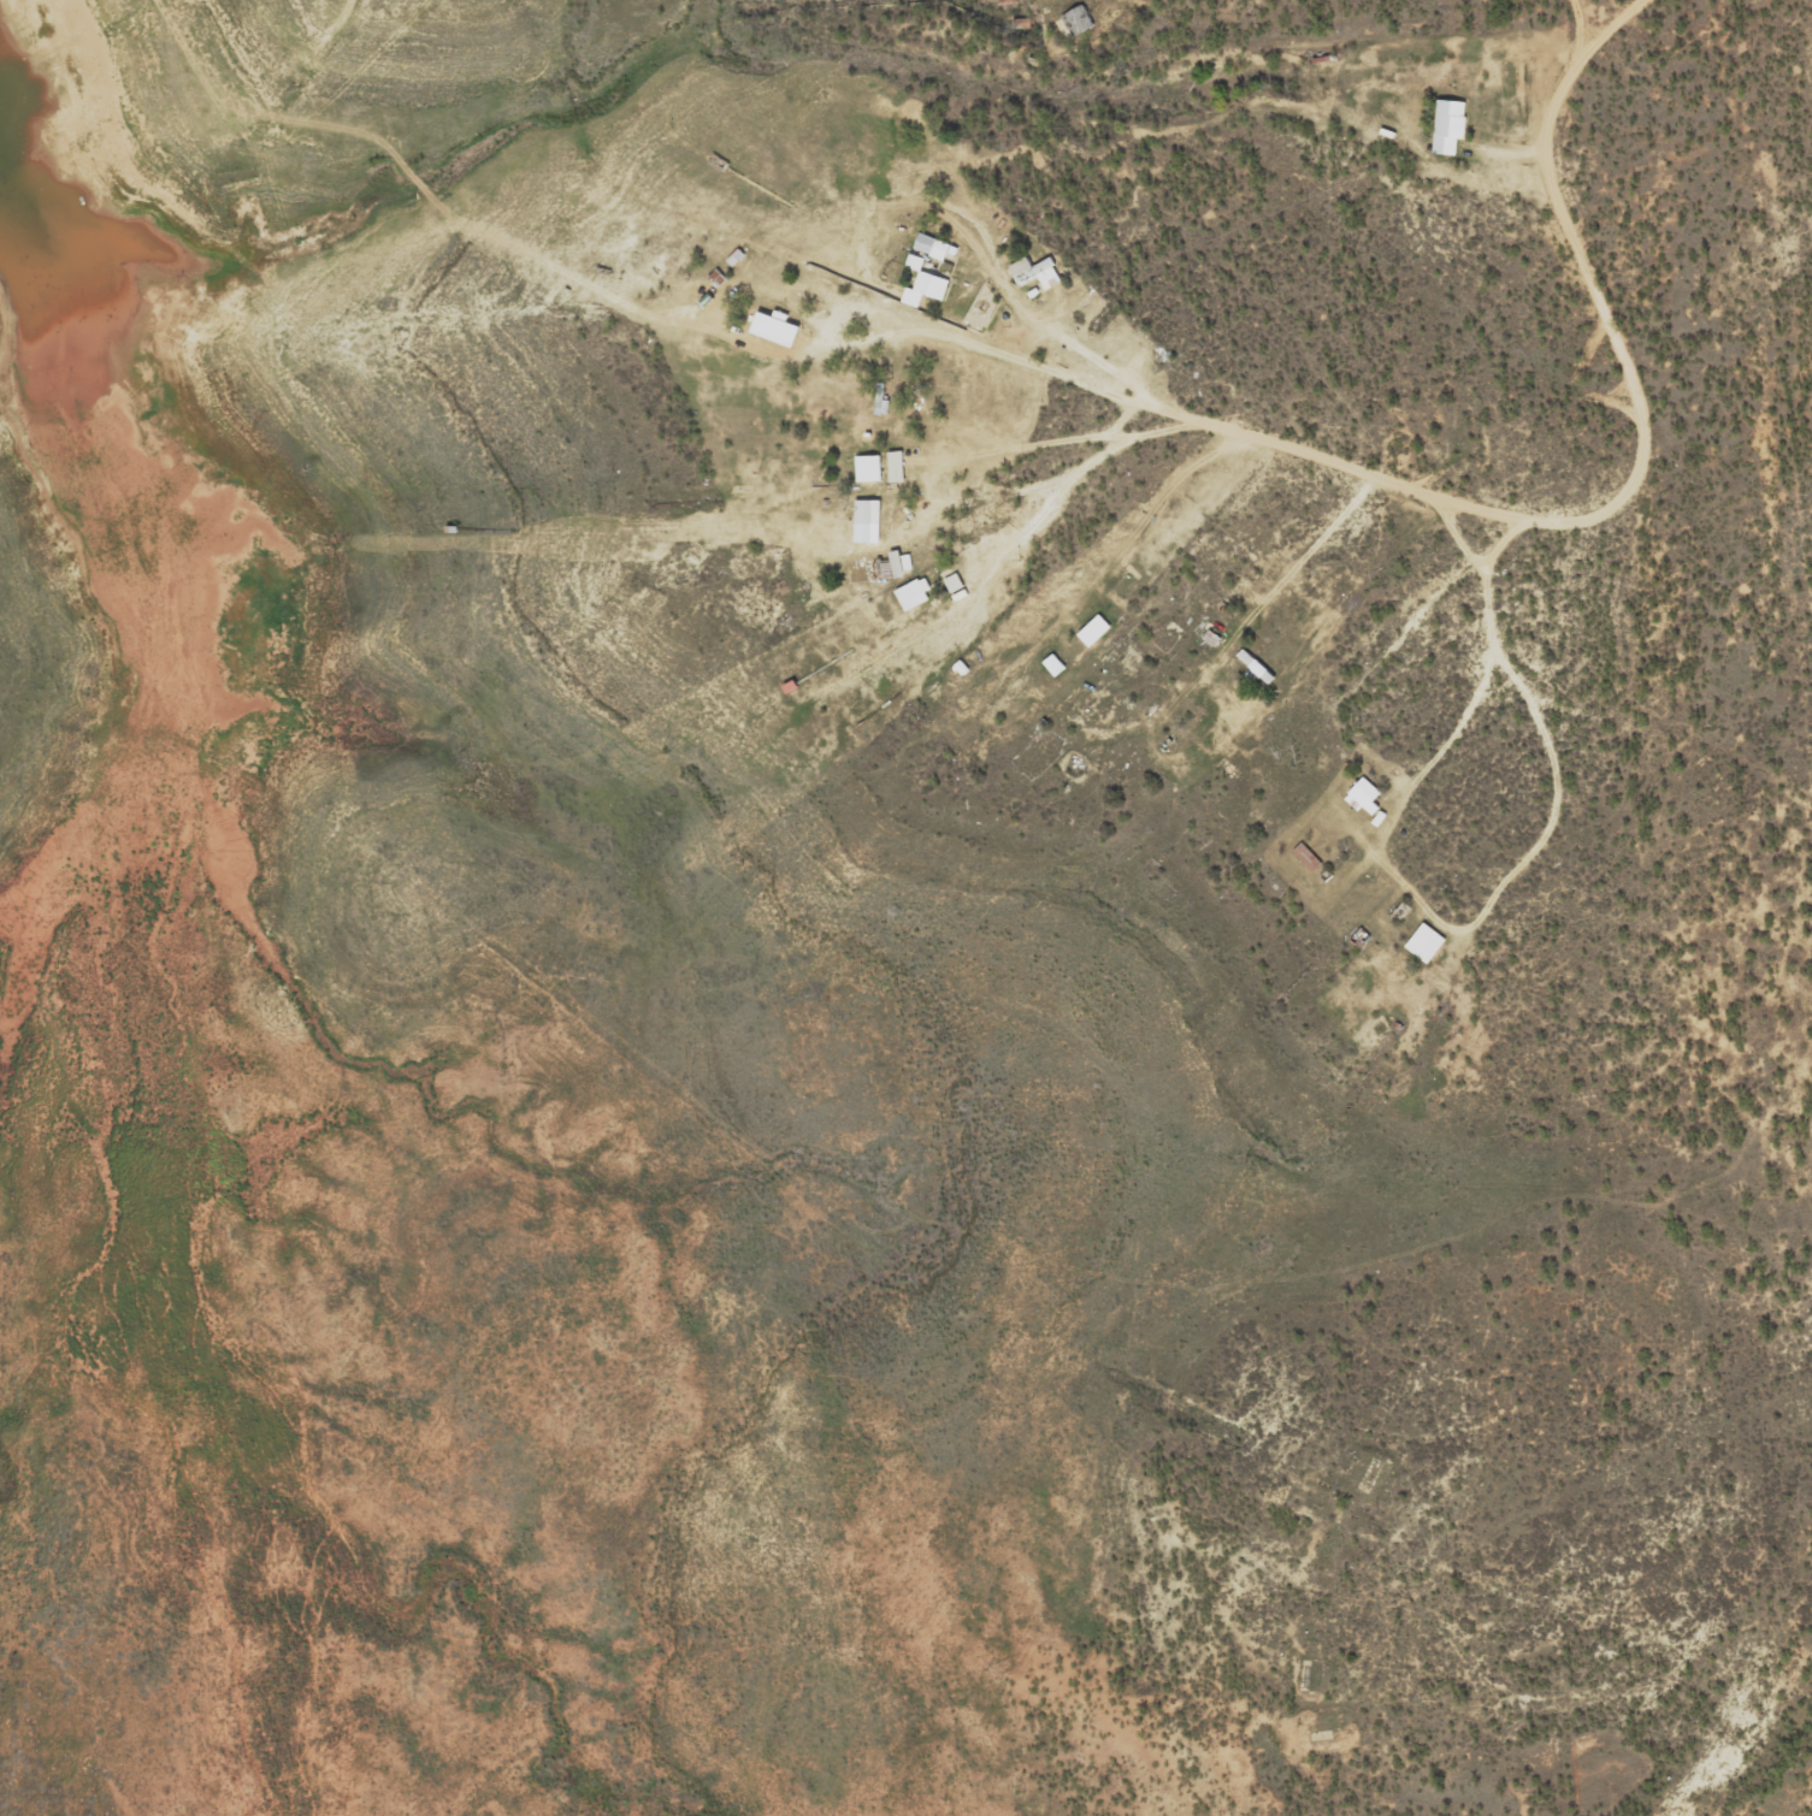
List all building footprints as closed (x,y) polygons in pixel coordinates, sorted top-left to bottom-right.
[(1074,37),(1096,27),(1084,4),(1063,15),(1074,37)] [(1432,154),(1456,156),(1458,138),(1464,138),(1467,101),(1438,98),(1432,154)] [(913,249),(943,262),(951,245),(920,232),(913,249)] [(920,308),(924,295),(943,301),(949,279),(921,271),(924,259),(910,255),(907,269),(915,271),(905,304),(920,308)] [(1062,283),(1051,258),(1032,267),(1028,258),(1007,267),(1016,286),(1036,277),(1040,285),(1027,291),(1030,297),(1062,283)] [(773,315),(759,311),(751,333),(793,349),(801,327),(787,321),(790,315),(775,310),(773,315)] [(889,451),(889,482),(904,482),(903,451),(889,451)] [(856,481),(881,481),(881,455),(856,455),(856,481)] [(880,499),(855,499),(855,530),(880,530),(880,499)] [(934,597),(924,576),(895,589),(904,611),(934,597)] [(1110,627),(1098,615),(1080,633),(1093,645),(1110,627)] [(1223,630),(1206,623),(1199,639),(1216,646),(1223,630)] [(1066,669),(1054,654),(1042,663),(1054,679),(1066,669)] [(1370,821),(1381,810),(1372,801),(1381,792),(1365,776),(1345,796),(1370,821)] [(1321,862),(1301,842),(1292,851),(1312,871),(1321,862)] [(1404,946),(1427,964),(1446,940),(1423,922),(1404,946)]
